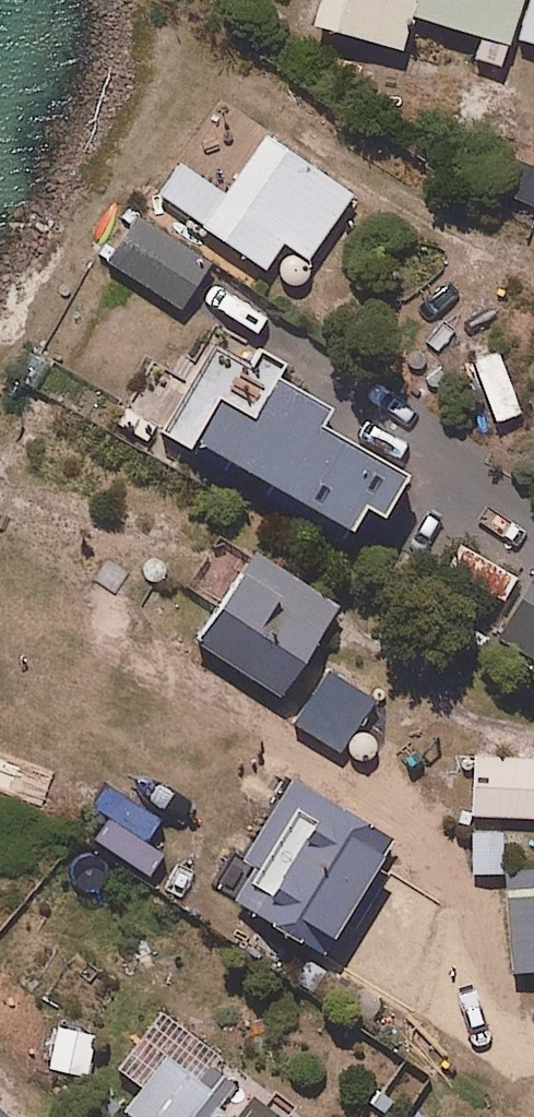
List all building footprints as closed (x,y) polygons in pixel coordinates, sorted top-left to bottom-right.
[(311,16),(398,42),(408,8),(480,30),(474,52),(500,60),(509,30),(533,38),(533,0),(316,0),(311,16)] [(349,189),(223,99),(159,189),(261,262),(281,234),(305,251),(349,189)] [(207,259),(137,213),(108,258),(178,303),(207,259)] [(286,371),(221,334),(166,429),(348,534),(363,508),(381,518),(405,477),(316,427),(326,408),(280,382),(286,371)] [(515,573),(466,543),(452,566),(501,596),(515,573)] [(336,600),(253,548),(196,638),(280,690),(336,600)] [(493,628),(533,652),(533,558),(493,628)] [(373,694),(326,665),(293,718),(339,747),(373,694)] [(464,753),(464,772),(473,772),(471,811),(533,813),(533,755),(464,753)] [(389,835),(289,771),(218,883),(318,946),(389,835)] [(471,869),(501,869),(501,851),(526,851),(526,829),(471,829),(471,869)] [(505,865),(512,965),(533,964),(533,863),(505,865)] [(94,1033),(46,1025),(39,1063),(87,1072),(94,1033)] [(164,1052),(124,1107),(138,1116),(210,1116),(237,1081),(220,1068),(208,1085),(164,1052)] [(0,1102),(0,1116),(17,1116),(0,1102)]
